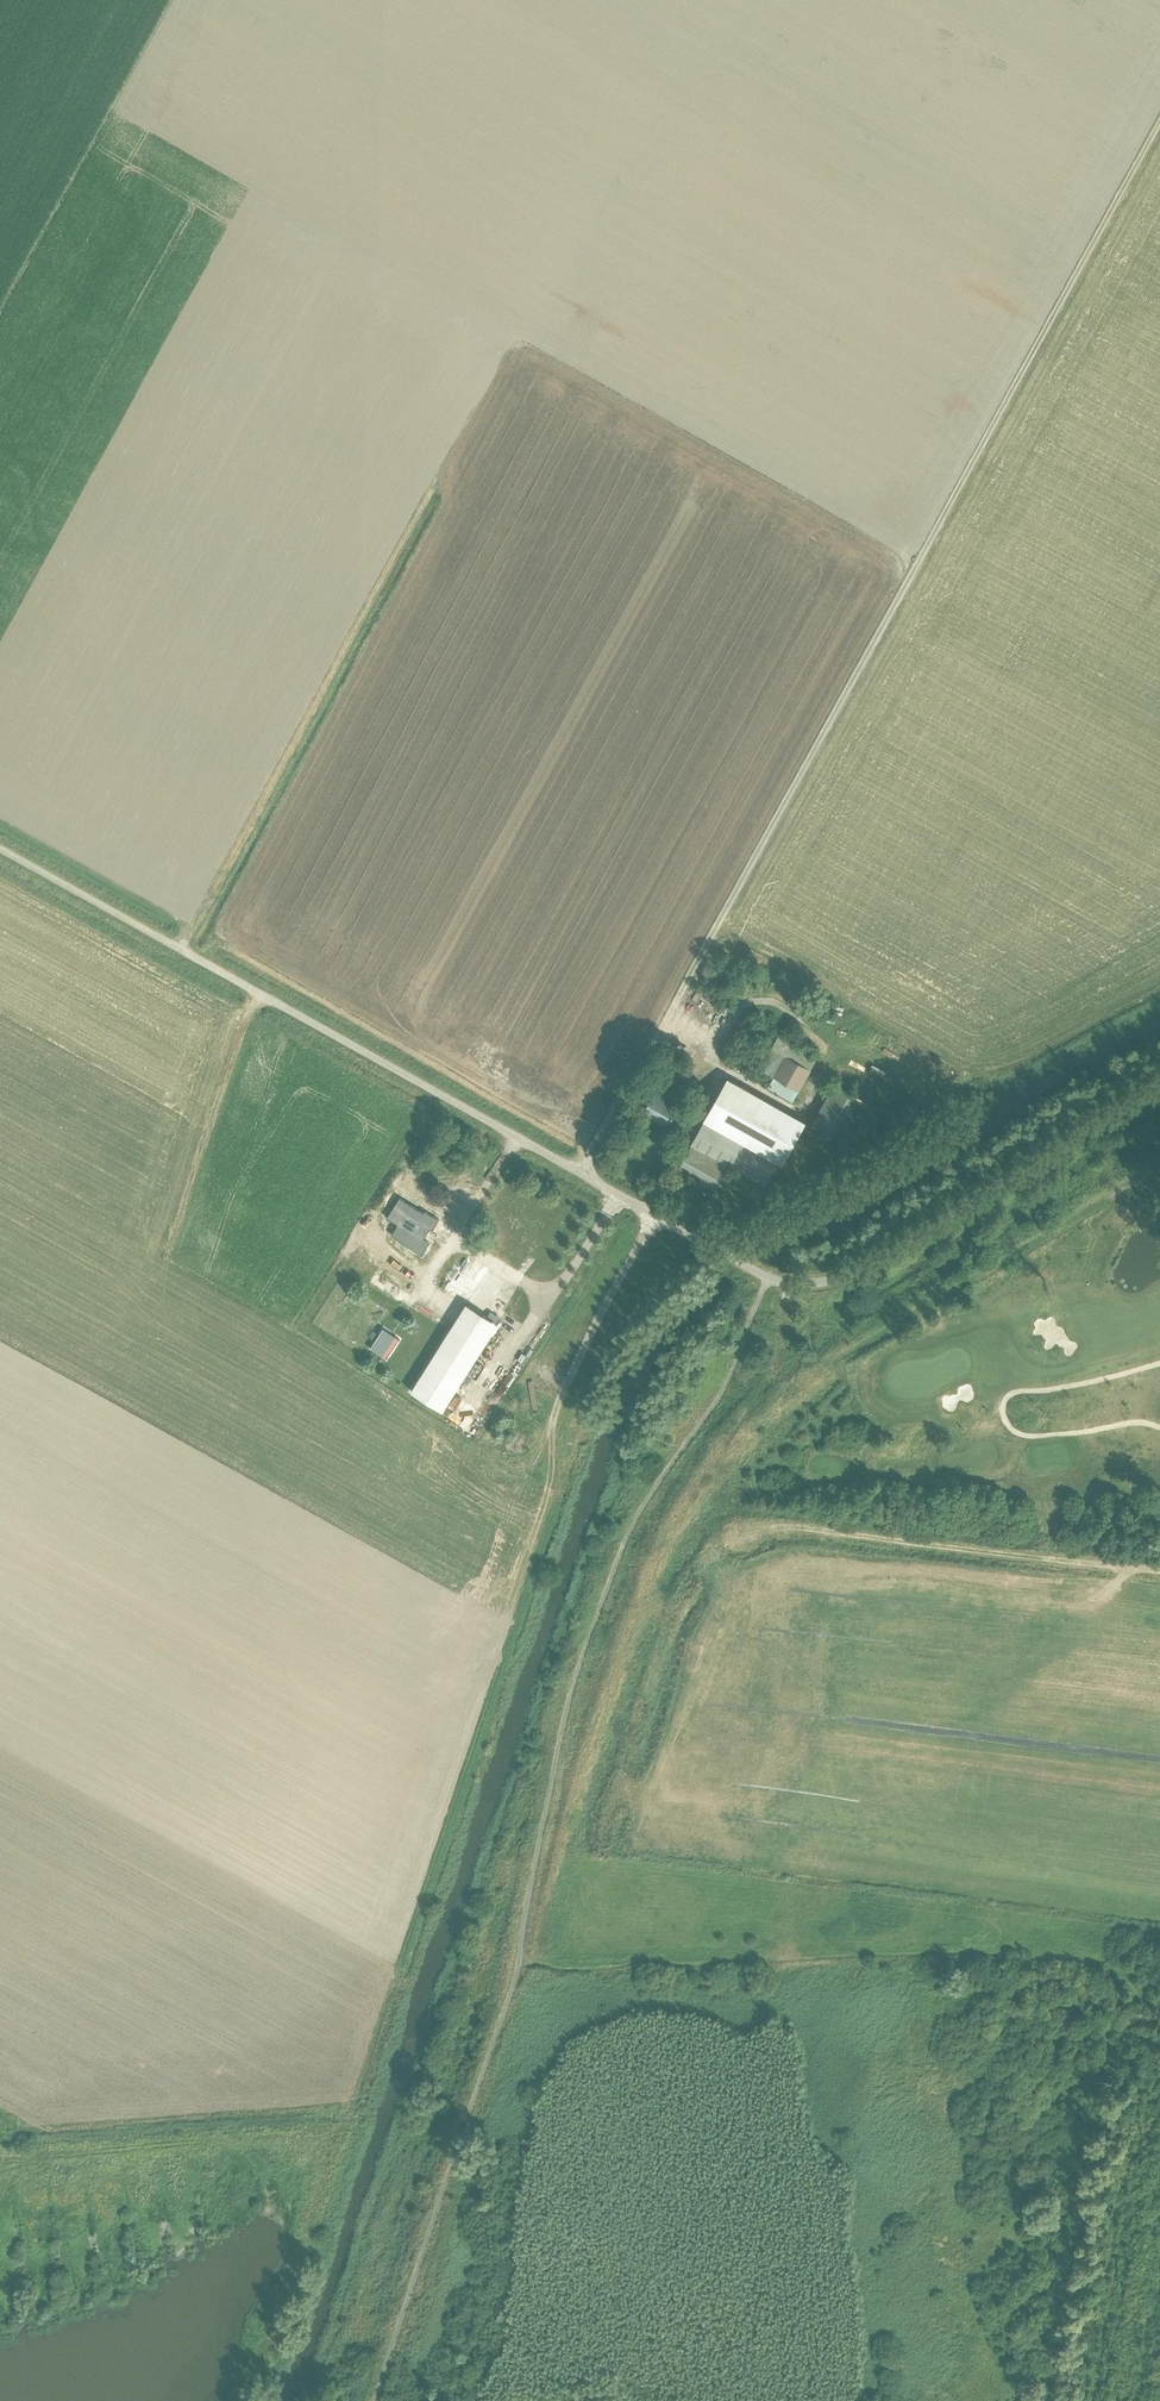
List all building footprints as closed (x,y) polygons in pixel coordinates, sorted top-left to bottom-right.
[(761,1069),(772,1075),(766,1085),(793,1101),(818,1057),(780,1035),(761,1069)] [(805,1121),(729,1079),(720,1094),(705,1121),(777,1162),(778,1162),(781,1164),(805,1121)] [(812,1125),(843,1143),(867,1101),(836,1083),(812,1125)] [(643,1113),(668,1127),(679,1106),(650,1090),(646,1096),(651,1099),(643,1113)] [(719,1194),(733,1168),(764,1185),(777,1162),(705,1121),(692,1145),(677,1171),(719,1194)] [(396,1231),(393,1236),(422,1255),(430,1242),(424,1239),(429,1231),(431,1232),(438,1222),(424,1212),(423,1214),(406,1203),(404,1207),(395,1221),(397,1222),(393,1229),(396,1231)] [(374,1253),(368,1259),(375,1265),(381,1259),(374,1253)] [(464,1276),(479,1284),(485,1272),(470,1264),(464,1276)] [(523,1296),(528,1288),(514,1281),(509,1289),(523,1296)] [(499,1323),(467,1303),(412,1391),(443,1411),(499,1323)] [(520,1351),(524,1345),(512,1336),(507,1342),(520,1351)]
